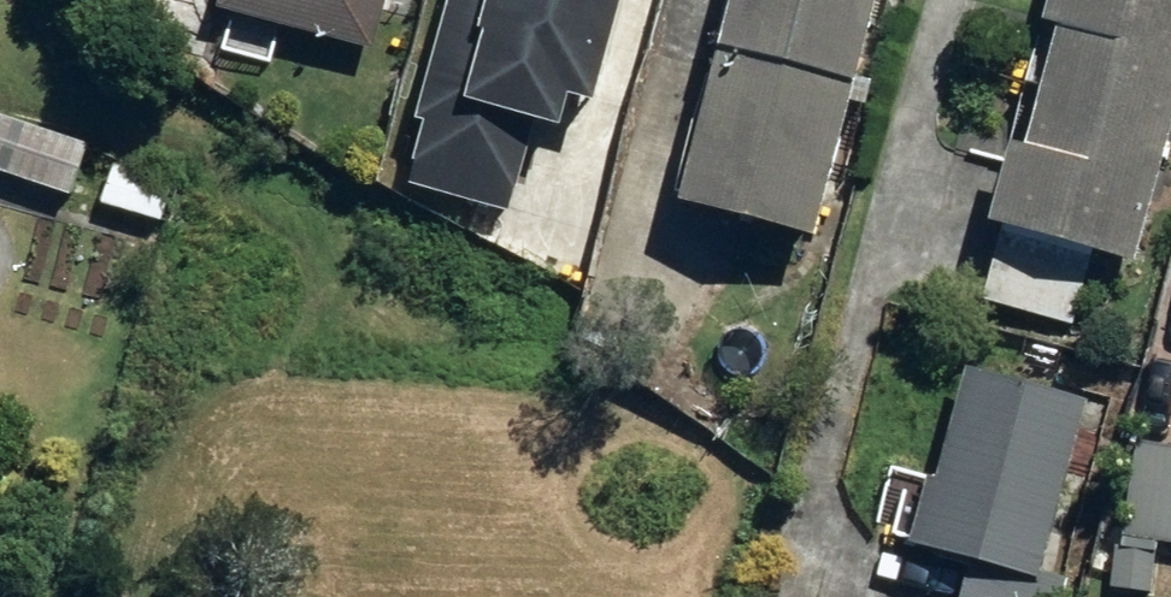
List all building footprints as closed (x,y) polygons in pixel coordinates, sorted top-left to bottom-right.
[(395,0),(231,0),(229,8),(382,50),(395,0)] [(616,99),(643,0),(465,0),(433,116),(446,120),(428,184),(520,208),(547,111),(586,122),(594,93),(616,99)] [(741,49),(869,84),(891,0),(754,0),(741,49)] [(1062,23),(1076,27),(1059,92),(1170,120),(1170,0),(1068,0),(1062,23)] [(828,238),(869,84),(741,49),(701,204),(828,238)] [(1148,265),(1170,173),(1170,120),(1059,92),(1046,149),(1030,145),(1008,229),(1092,250),(1148,265)] [(0,115),(0,171),(78,198),(96,149),(0,115)] [(103,204),(162,223),(176,180),(116,161),(103,204)] [(1074,326),(1092,250),(1008,229),(990,305),(1074,326)] [(1055,584),(1042,580),(1094,400),(983,369),(951,480),(940,477),(920,547),(973,562),(962,596),(1051,596),(1055,584)] [(1170,531),(1170,441),(1144,437),(1131,525),(1170,531)]
